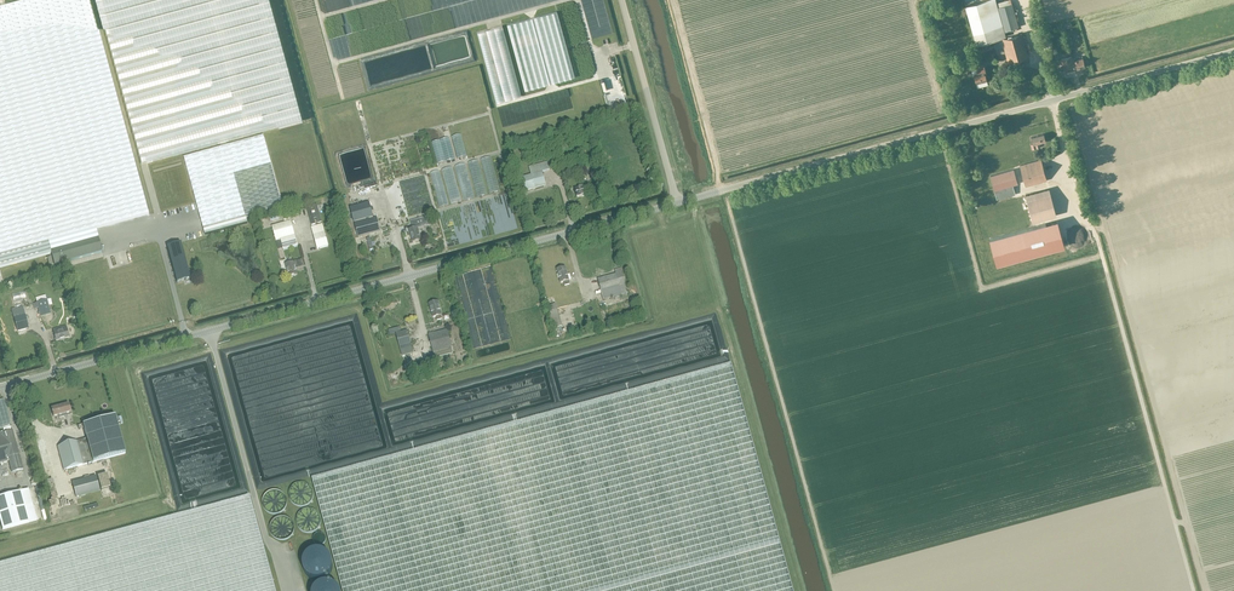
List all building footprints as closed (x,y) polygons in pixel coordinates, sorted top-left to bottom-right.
[(0,3),(0,268),(51,254),(54,265),(102,252),(96,229),(148,214),(148,213),(136,170),(90,0),(12,0),(0,3)] [(269,0),(96,0),(141,163),(302,121),(269,0)] [(1006,37),(1004,31),(1018,27),(1012,3),(998,7),(996,0),(984,0),(966,5),(977,45),(1006,37)] [(575,77),(557,11),(507,24),(525,90),(575,77)] [(502,25),(477,32),(496,103),(521,96),(502,25)] [(1022,33),(1002,39),(1008,62),(1028,56),(1022,33)] [(1075,69),(1073,61),(1071,56),(1061,58),(1063,64),(1062,64),(1065,72),(1075,69)] [(1073,61),(1075,69),(1085,66),(1083,58),(1073,61)] [(976,84),(987,82),(985,73),(986,72),(984,65),(976,67),(978,74),(974,75),(976,84)] [(1040,147),(1039,143),(1046,141),(1044,134),(1031,137),(1033,144),(1031,144),(1032,149),(1040,147)] [(184,158),(205,235),(248,224),(246,217),(282,207),(263,136),(184,158)] [(454,160),(449,137),(431,141),(436,164),(454,160)] [(1041,160),(1020,165),(1025,186),(1046,180),(1041,160)] [(519,178),(523,192),(546,186),(540,164),(529,167),(531,175),(519,178)] [(1007,171),(990,176),(996,200),(1015,195),(1013,185),(1018,184),(1014,169),(1007,171)] [(590,174),(592,182),(598,180),(596,172),(590,174)] [(589,190),(593,190),(591,185),(588,186),(575,189),(577,197),(590,194),(589,190)] [(1049,189),(1025,195),(1032,222),(1056,215),(1049,189)] [(309,206),(305,207),(310,223),(314,222),(312,217),(315,216),(316,221),(321,220),(315,202),(311,203),(314,211),(311,212),(309,206)] [(362,205),(350,208),(353,221),(353,222),(354,223),(370,219),(373,218),(369,203),(362,205)] [(358,238),(380,231),(377,217),(354,224),(358,238)] [(283,250),(297,246),(290,221),(272,227),(276,241),(280,239),(283,250)] [(328,246),(325,232),(322,224),(311,227),(317,249),(328,246)] [(413,243),(421,241),(417,228),(416,224),(411,225),(412,229),(409,230),(413,243)] [(1053,250),(1046,224),(991,239),(998,265),(1053,250)] [(181,243),(167,247),(177,283),(190,279),(181,243)] [(293,262),(285,264),(289,277),(297,275),(295,269),(295,267),(304,265),(302,260),(297,261),(296,261),(293,262)] [(565,286),(569,284),(568,281),(569,281),(565,267),(557,269),(561,283),(564,282),(565,286)] [(620,288),(601,293),(603,300),(631,292),(625,267),(614,270),(616,274),(620,288)] [(598,279),(597,279),(601,293),(620,288),(616,274),(598,279)] [(41,317),(51,314),(47,300),(37,303),(41,317)] [(429,304),(433,318),(436,317),(437,320),(442,319),(441,315),(437,301),(429,304)] [(556,304),(547,307),(553,329),(562,326),(556,304)] [(29,329),(25,315),(23,307),(11,310),(17,332),(29,329)] [(66,326),(53,330),(56,341),(69,337),(66,326)] [(434,358),(453,353),(447,330),(428,335),(434,358)] [(407,331),(396,333),(401,355),(413,353),(407,331)] [(731,364),(312,479),(342,590),(793,590),(731,364)] [(59,418),(71,414),(68,405),(62,406),(51,409),(53,417),(58,416),(59,418)] [(86,439),(57,447),(64,470),(125,453),(115,416),(82,425),(86,439)] [(13,437),(11,431),(0,434),(0,464),(9,461),(12,473),(23,470),(14,437),(13,437)] [(72,483),(76,497),(99,490),(95,476),(72,483)] [(313,495),(313,494),(313,493),(313,492),(313,491),(312,490),(312,488),(311,487),(310,486),(309,485),(308,484),(307,483),(306,483),(304,482),(303,482),(302,482),(301,482),(300,482),(298,482),(297,482),(296,483),(295,483),(294,484),(293,485),(292,486),(291,486),(291,487),(290,488),(290,490),(289,491),(289,492),(289,493),(289,494),(289,495),(289,497),(289,498),(290,499),(290,500),(291,501),(291,502),(292,503),(293,504),(294,504),(295,505),(296,506),(297,506),(298,506),(300,507),(301,507),(302,507),(303,506),(304,506),(306,506),(307,505),(308,504),(309,504),(310,503),(310,502),(311,501),(312,500),(312,499),(313,498),(313,497),(313,495)] [(0,497),(0,520),(3,530),(37,520),(28,489),(0,497)] [(286,503),(286,502),(286,501),(286,500),(286,498),(285,497),(285,496),(284,495),(283,494),(283,493),(282,492),(281,492),(280,491),(279,491),(278,490),(276,490),(275,490),(274,490),(273,490),(272,490),(270,490),(269,491),(268,491),(267,492),(266,492),(265,493),(264,494),(264,495),(263,496),(263,497),(262,498),(262,500),(262,501),(262,502),(262,503),(262,504),(262,506),(263,507),(263,508),(264,509),(264,510),(265,511),(266,511),(267,512),(268,513),(269,513),(270,514),(272,514),(273,514),(274,514),(275,514),(276,514),(278,514),(279,513),(280,513),(281,512),(282,511),(283,511),(283,510),(284,509),(285,508),(285,507),(286,506),(286,504),(286,503)] [(249,496),(0,564),(0,590),(275,590),(249,496)] [(320,522),(320,521),(320,520),(320,518),(320,517),(319,516),(319,515),(318,514),(318,513),(317,512),(316,511),(315,510),(314,510),(313,509),(312,509),(310,509),(309,508),(308,508),(307,508),(306,509),(305,509),(303,509),(302,510),(301,510),(300,511),(299,512),(299,513),(298,514),(297,515),(297,516),(296,517),(296,518),(296,520),(296,521),(296,522),(296,523),(296,524),(297,525),(297,527),(298,528),(299,529),(300,530),(301,531),(302,532),(303,532),(305,533),(306,533),(307,533),(308,533),(309,533),(311,533),(312,533),(313,532),(314,532),(315,531),(316,530),(317,529),(318,529),(318,528),(319,527),(319,525),(320,524),(320,523),(320,522)] [(294,529),(294,528),(294,527),(293,526),(293,524),(293,523),(292,522),(292,521),(291,520),(290,519),(289,518),(288,518),(287,517),(286,517),(285,516),(284,516),(283,516),(281,516),(280,516),(279,516),(278,516),(277,517),(276,517),(274,518),(273,518),(273,519),(272,520),(271,521),(270,522),(270,523),(270,524),(269,525),(269,527),(269,528),(269,529),(269,530),(270,531),(270,533),(270,534),(271,535),(272,536),(273,537),(274,538),(276,539),(277,539),(278,540),(279,540),(280,540),(281,540),(283,540),(284,540),(285,540),(286,539),(287,539),(288,538),(289,537),(290,537),(291,536),(292,535),(292,534),(293,533),(293,531),(293,530),(294,529)] [(320,533),(318,533),(316,534),(314,535),(313,537),(313,539),(313,541),(314,543),(315,545),(317,545),(319,546),(322,545),(324,544),(325,542),(326,540),(325,538),(324,536),(323,534),(320,533)] [(332,567),(332,565),(332,564),(332,562),(332,561),(331,560),(331,558),(330,557),(329,556),(328,555),(327,554),(326,553),(325,552),(323,552),(322,551),(320,551),(319,550),(317,550),(316,550),(315,551),(313,551),(312,552),(310,552),(309,553),(308,554),(307,555),(306,556),(305,557),(304,558),(304,560),(303,561),(303,562),(303,564),(303,565),(303,567),(303,568),(303,570),(304,571),(304,572),(305,574),(306,575),(307,576),(308,577),(309,578),(310,579),(312,579),(313,580),(315,580),(316,580),(317,580),(319,580),(320,580),(322,580),(323,579),(325,579),(326,578),(327,577),(328,576),(329,575),(330,574),(331,572),(331,571),(332,570),(332,568),(332,567)] [(339,590),(339,589),(338,588),(337,587),(336,586),(335,585),(333,585),(332,584),(331,583),(329,583),(328,583),(326,583),(325,583),(323,583),(322,583),(321,584),(319,585),(318,585),(317,586),(316,587),(315,588),(314,589),(313,590),(340,590),(339,590)]
